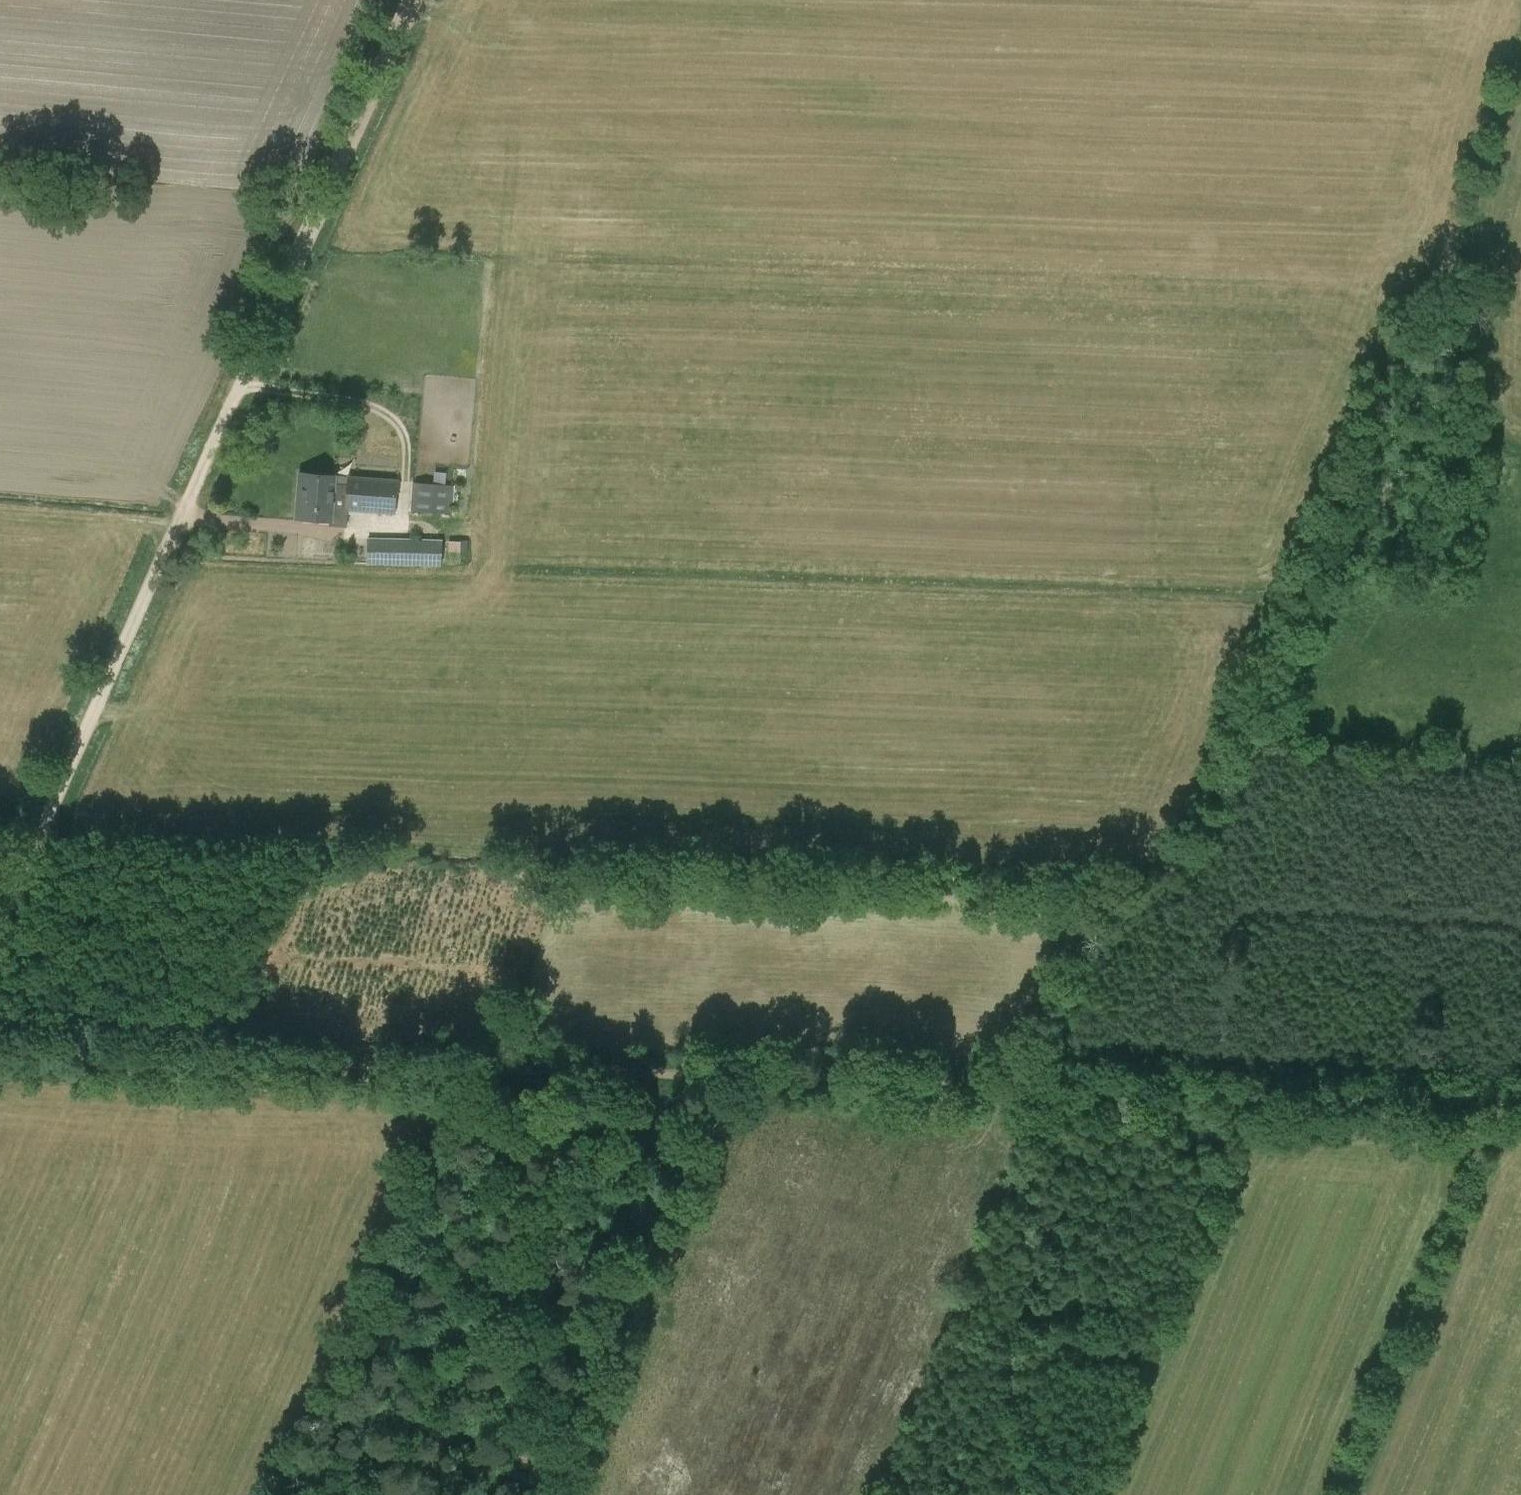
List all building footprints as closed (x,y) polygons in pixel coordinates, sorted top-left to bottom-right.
[(347,510),(349,487),(335,485),(336,477),(300,474),(299,491),(303,491),(301,520),(330,522),(330,525),(348,527),(349,511),(347,510)] [(350,478),(349,487),(347,510),(349,511),(395,514),(398,482),(350,478)] [(415,487),(414,510),(452,513),(454,490),(415,487)] [(369,538),(368,563),(443,565),(443,539),(369,538)]
